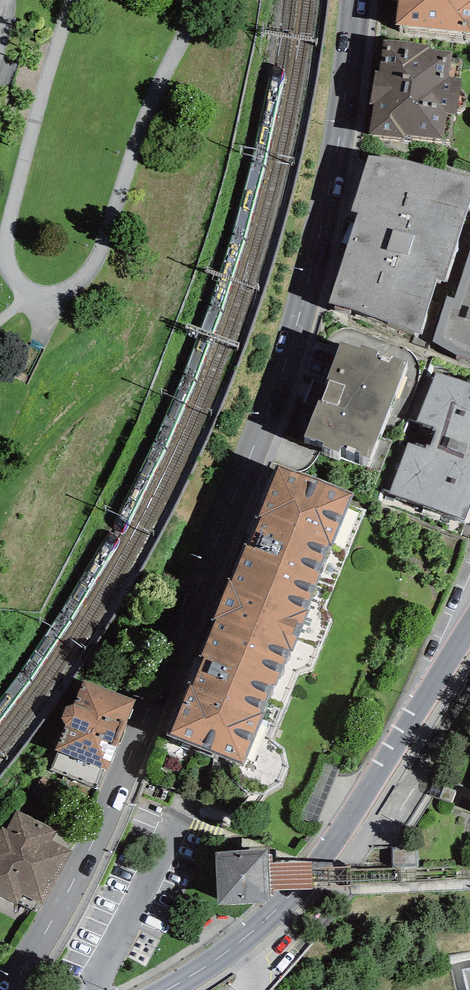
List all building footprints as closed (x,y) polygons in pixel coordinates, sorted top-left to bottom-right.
[(392,1),(399,1),(396,25),(469,33),(469,0),(392,0),(392,1)] [(431,45),(384,39),(380,71),(375,71),(371,106),(373,106),(370,134),(406,139),(406,133),(444,138),(447,112),(458,113),(462,77),(451,76),(454,51),(430,48),(431,45)] [(367,154),(351,212),(359,213),(329,302),(419,333),(437,278),(444,281),(469,196),(469,175),(396,156),(367,154)] [(466,264),(455,298),(446,296),(433,341),(454,353),(469,358),(469,266),(466,264)] [(340,342),(327,378),(330,380),(321,402),(318,400),(305,436),(324,442),(322,447),(339,452),(342,446),(360,453),(359,455),(370,459),(407,360),(392,356),(389,362),(376,358),(379,350),(362,345),(360,348),(340,342)] [(436,371),(410,444),(408,443),(390,494),(464,520),(469,504),(469,382),(436,371)] [(222,598),(226,600),(300,630),(353,494),(279,465),(233,583),(229,581),(222,598)] [(244,764),(300,630),(226,600),(222,598),(214,619),(216,620),(168,734),(244,764)] [(136,700),(84,681),(73,705),(67,708),(62,718),(66,726),(56,750),(59,752),(50,771),(99,788),(121,739),(118,738),(136,700)] [(17,810),(7,829),(2,826),(0,831),(0,893),(39,914),(73,850),(52,840),(57,831),(17,810)] [(266,854),(219,857),(221,902),(268,900),(267,877),(266,854)]
